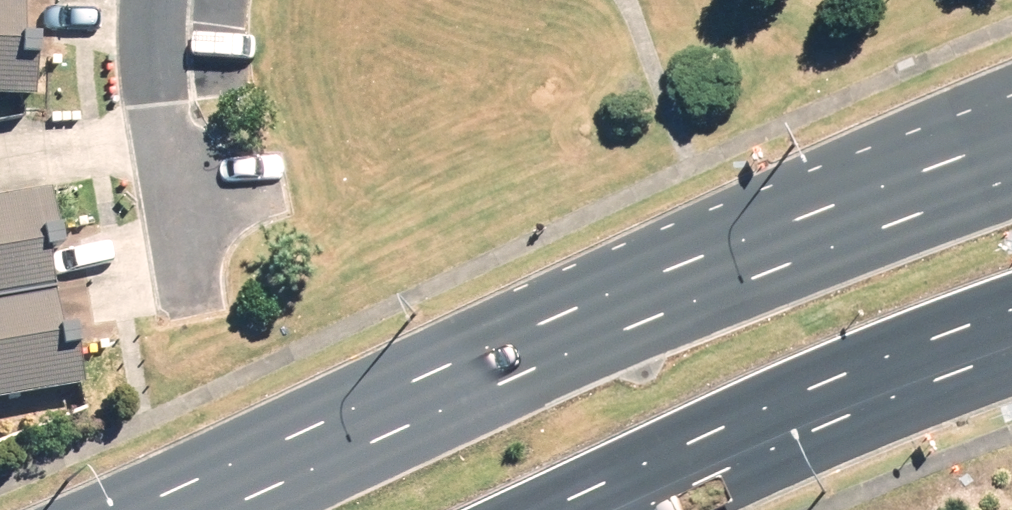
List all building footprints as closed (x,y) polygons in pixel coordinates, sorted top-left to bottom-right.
[(38,104),(41,31),(26,31),(27,1),(0,0),(0,102),(38,104)] [(69,294),(54,188),(0,195),(0,304),(69,294)] [(0,304),(0,401),(82,390),(69,294),(0,304)]
